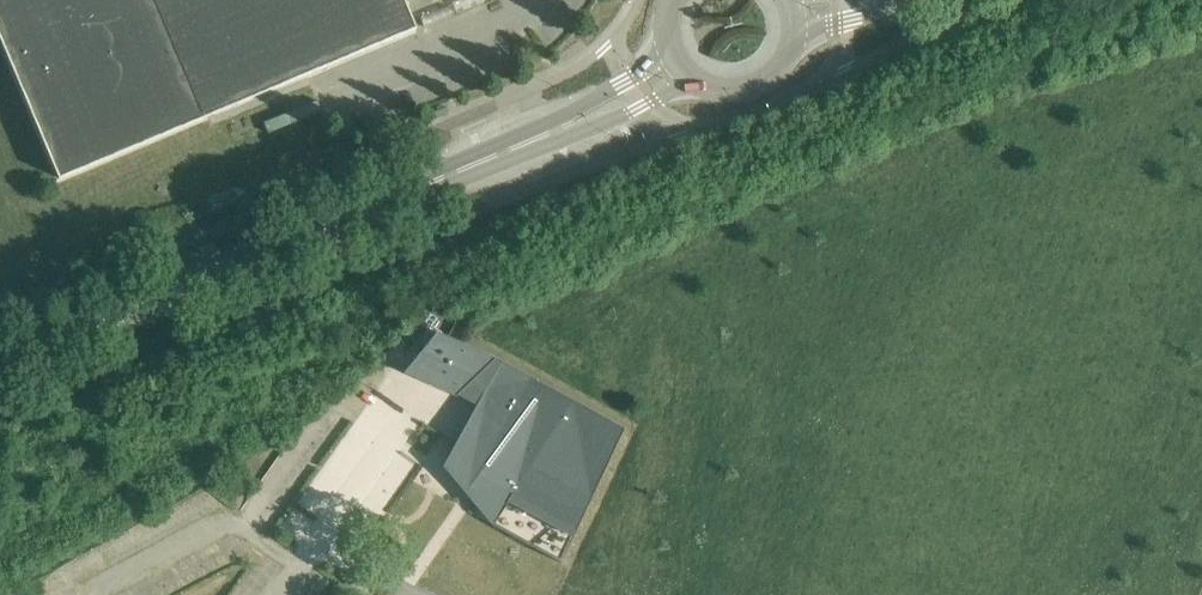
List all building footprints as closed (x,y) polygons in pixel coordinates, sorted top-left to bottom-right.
[(60,178),(417,28),(405,0),(0,0),(0,36),(60,178)] [(577,529),(623,428),(493,358),(434,333),(401,374),(454,397),(456,395),(475,405),(451,449),(453,449),(443,467),(472,482),(474,480),(489,488),(487,493),(504,502),(506,504),(512,495),(577,529)]
